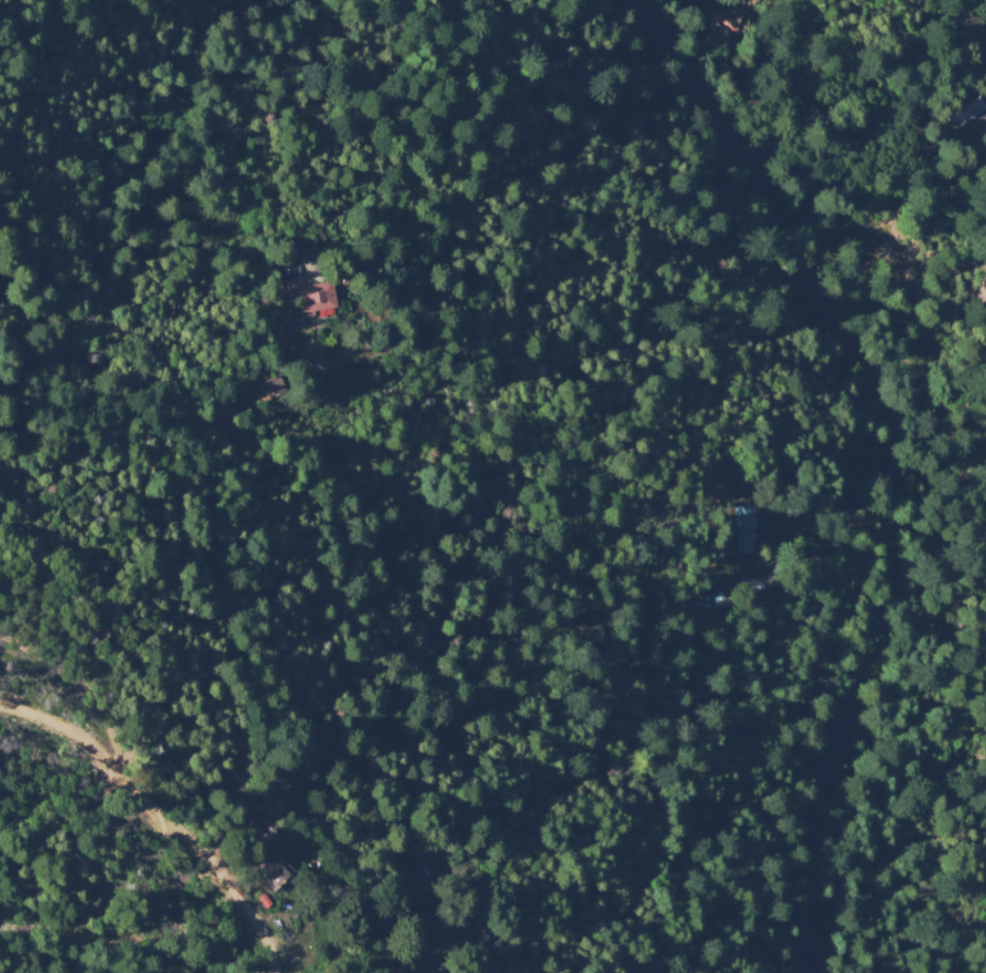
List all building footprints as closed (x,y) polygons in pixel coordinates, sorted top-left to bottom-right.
[(298,287),(333,280),(338,306),(312,312),(310,300),(301,302),(298,287)] [(262,404),(260,399),(257,401),(252,388),(265,383),(264,380),(286,372),(292,389),(270,397),(271,400),(262,404)] [(742,555),(739,508),(759,506),(761,540),(757,540),(758,554),(742,555)] [(713,610),(705,600),(720,588),(728,598),(713,610)] [(237,789),(246,786),(251,804),(243,807),(237,789)] [(415,864),(428,863),(427,847),(413,849),(415,864)] [(272,894),(251,871),(274,851),(294,873),(272,894)]
